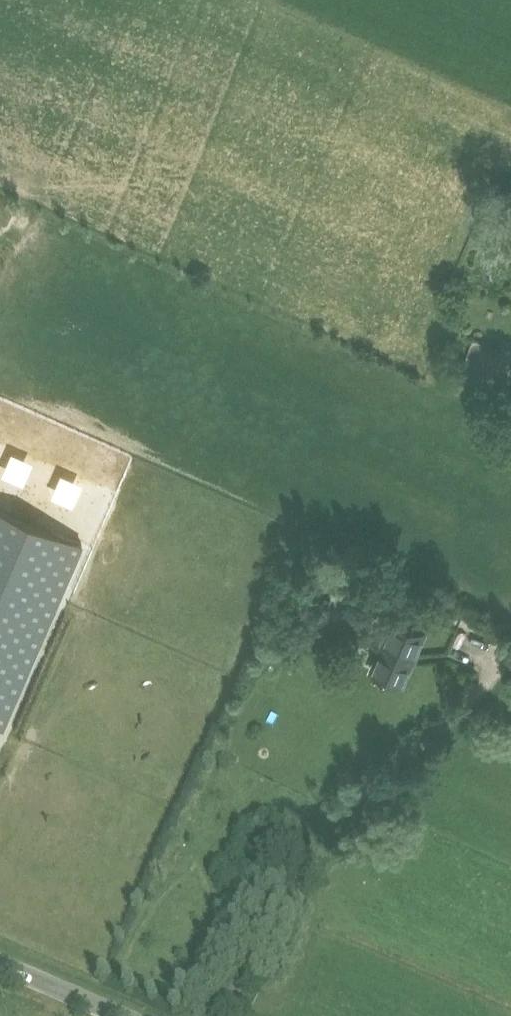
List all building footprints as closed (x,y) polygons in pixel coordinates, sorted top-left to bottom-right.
[(481,338),(467,376),(493,385),(507,347),(481,338)] [(81,544),(0,508),(0,724),(81,544)] [(424,633),(393,619),(371,670),(402,684),(424,633)]
